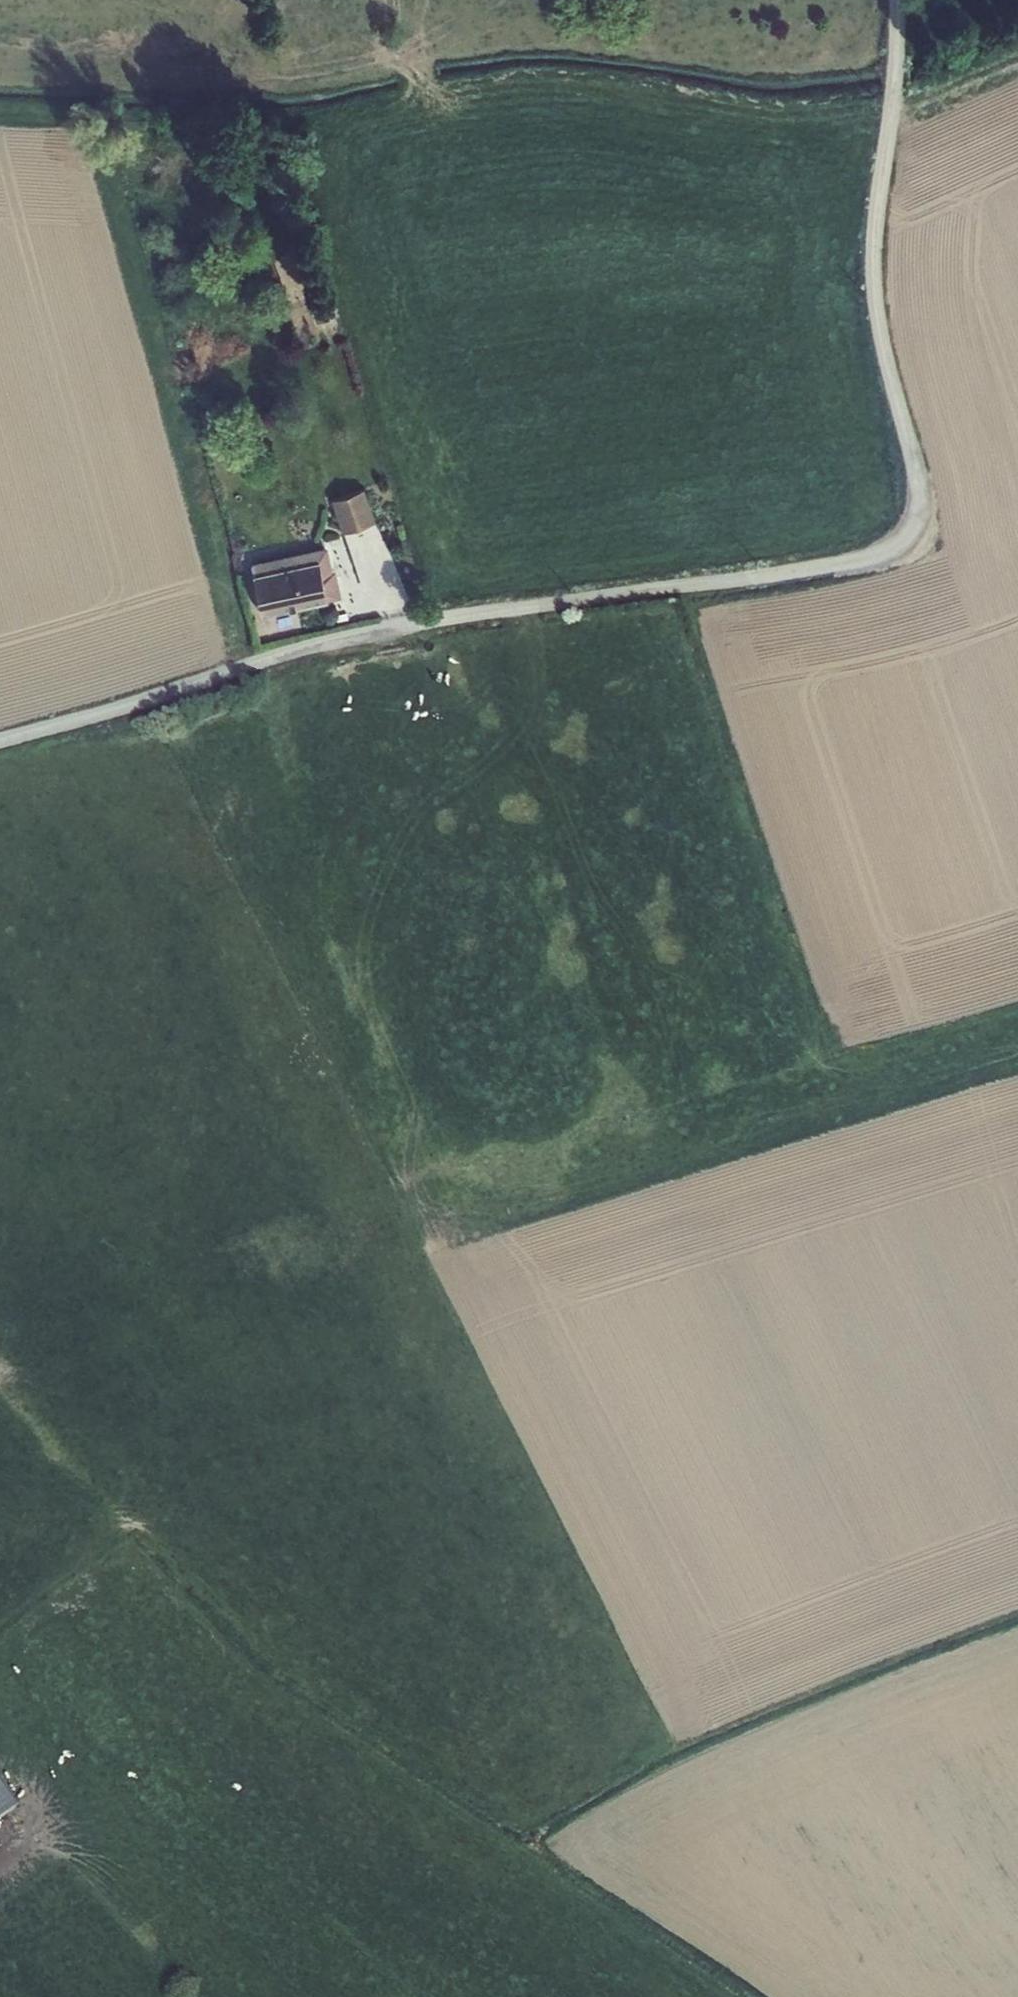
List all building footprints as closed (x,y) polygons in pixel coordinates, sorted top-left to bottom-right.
[(331,497),(342,530),(375,519),(364,486),(357,488),(355,482),(330,490),(333,497),(331,497)] [(255,571),(318,558),(326,598),(336,596),(325,545),(252,561),(255,571)] [(254,572),(262,612),(326,598),(318,558),(255,571),(254,572)] [(14,1805),(0,1786),(0,1816),(14,1805)]
